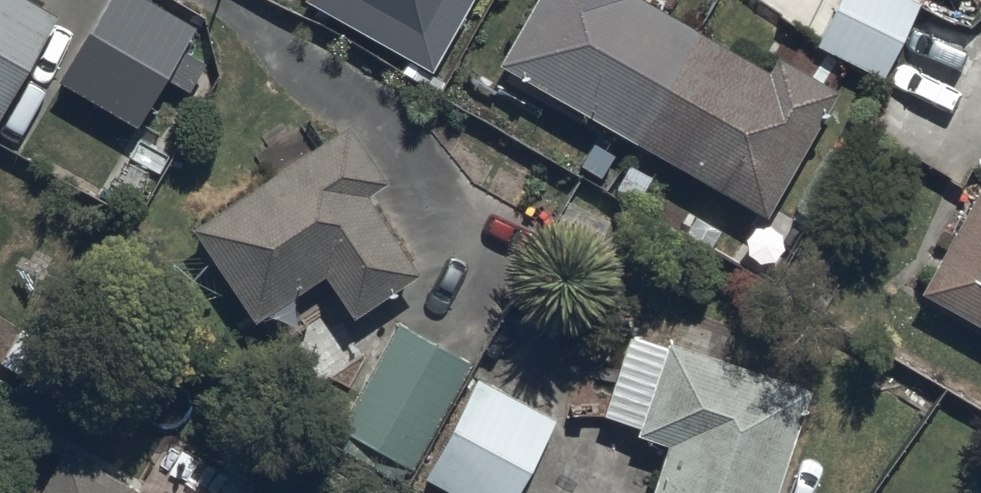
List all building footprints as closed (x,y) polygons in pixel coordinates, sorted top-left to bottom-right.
[(26,0),(0,0),(0,119),(57,17),(26,0)] [(57,83),(137,130),(195,31),(143,0),(106,0),(57,83)] [(304,2),(430,73),(472,0),(305,0),(304,2)] [(495,66),(762,217),(832,94),(770,59),(763,72),(635,0),(532,0),(495,66)] [(812,46),(879,81),(919,7),(906,0),(836,0),(812,46)] [(347,128),(190,230),(252,326),(327,277),(354,319),(418,277),(368,200),(386,188),(347,128)] [(980,329),(980,187),(919,294),(980,329)] [(470,364),(398,324),(339,430),(350,437),(342,451),(399,483),(406,471),(409,472),(470,364)] [(663,450),(649,492),(770,492),(803,391),(627,335),(601,417),(635,428),(631,439),(663,450)] [(475,380),(423,481),(446,492),(518,492),(554,421),(475,380)] [(43,492),(134,492),(66,453),(43,492)]
